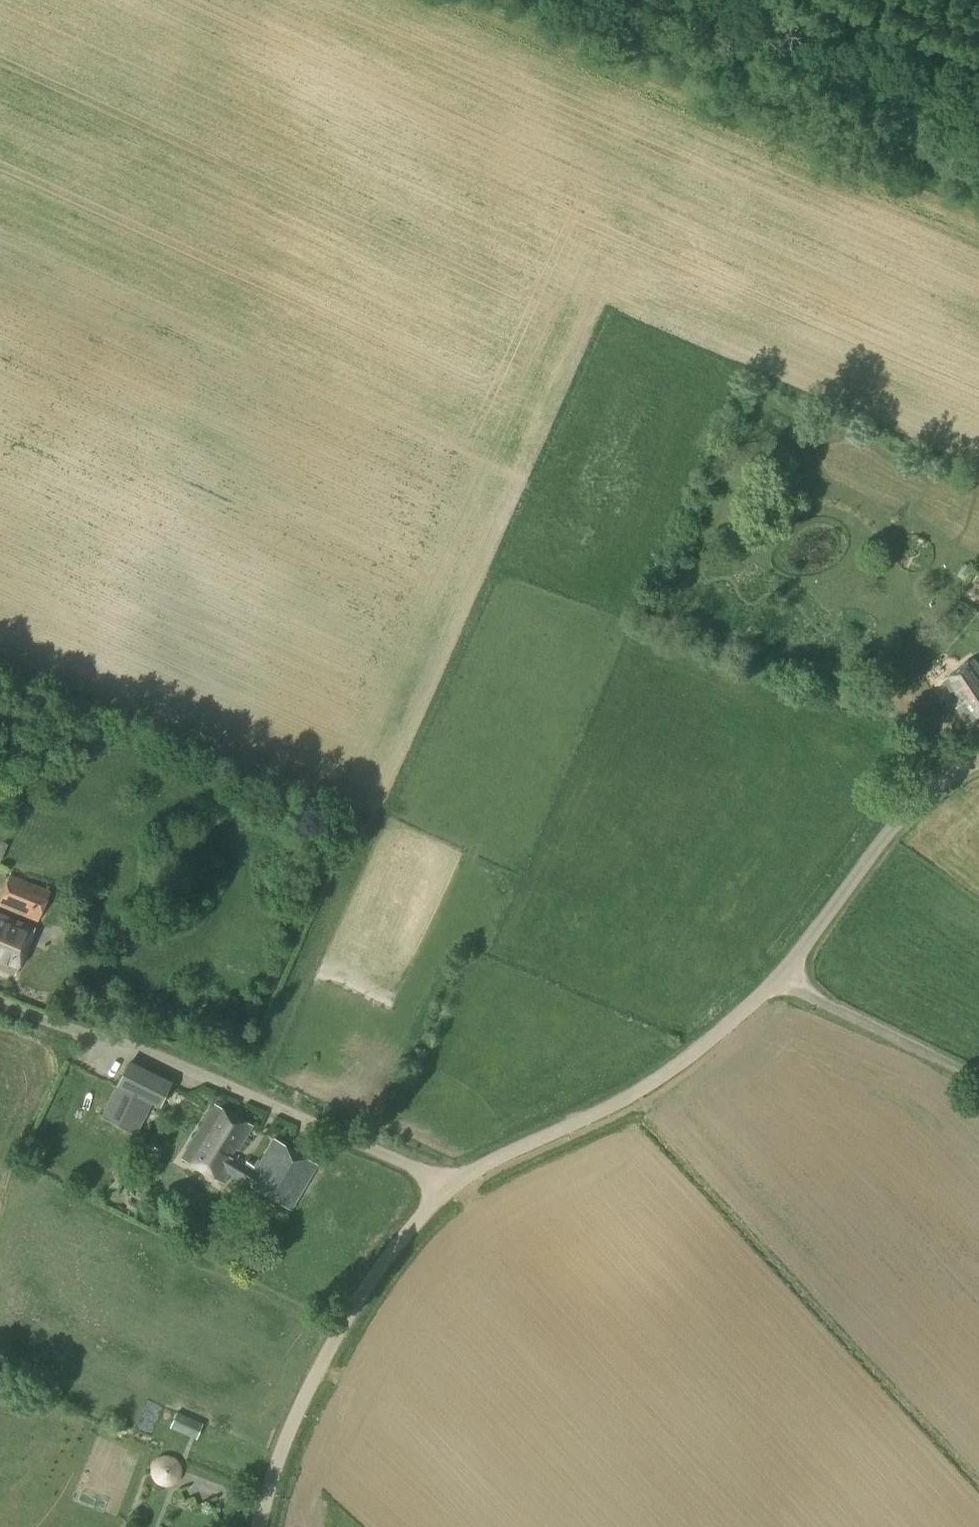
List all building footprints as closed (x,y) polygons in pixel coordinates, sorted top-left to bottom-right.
[(974,660),(941,684),(958,707),(955,710),(966,725),(978,716),(978,667),(974,660)] [(49,891),(9,875),(0,899),(0,908),(37,922),(49,891)] [(14,978),(34,930),(0,916),(0,972),(14,978)] [(142,1123),(151,1105),(160,1109),(169,1088),(127,1066),(115,1087),(118,1088),(109,1106),(142,1123)] [(255,1173),(234,1160),(253,1128),(213,1106),(181,1161),(222,1185),(227,1176),(289,1212),(316,1166),(274,1141),(255,1173)] [(196,1439),(202,1423),(176,1412),(169,1428),(196,1439)]
